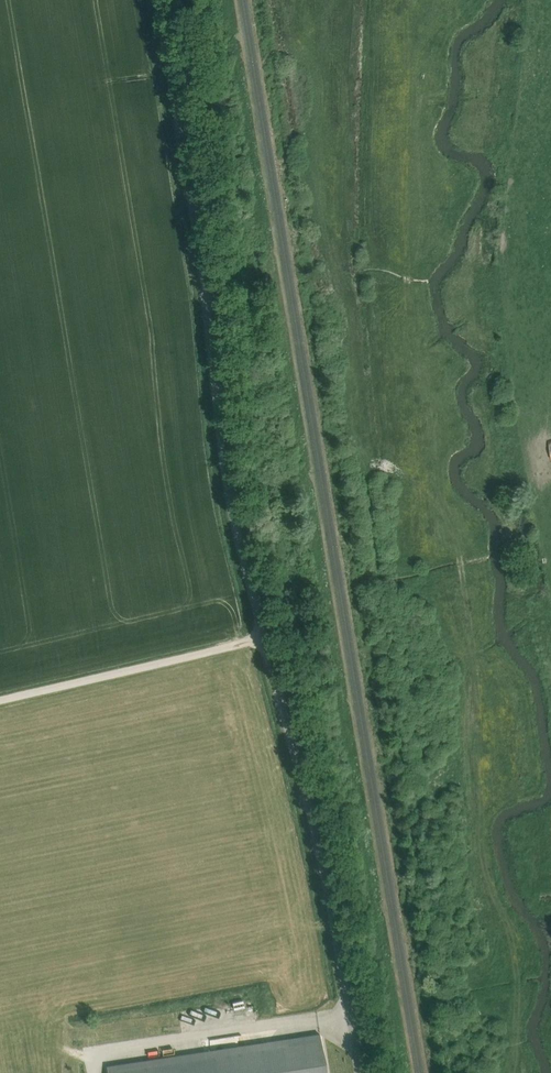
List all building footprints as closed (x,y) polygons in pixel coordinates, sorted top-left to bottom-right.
[(107,1065),(108,1072),(326,1072),(320,1034),(107,1065)]
